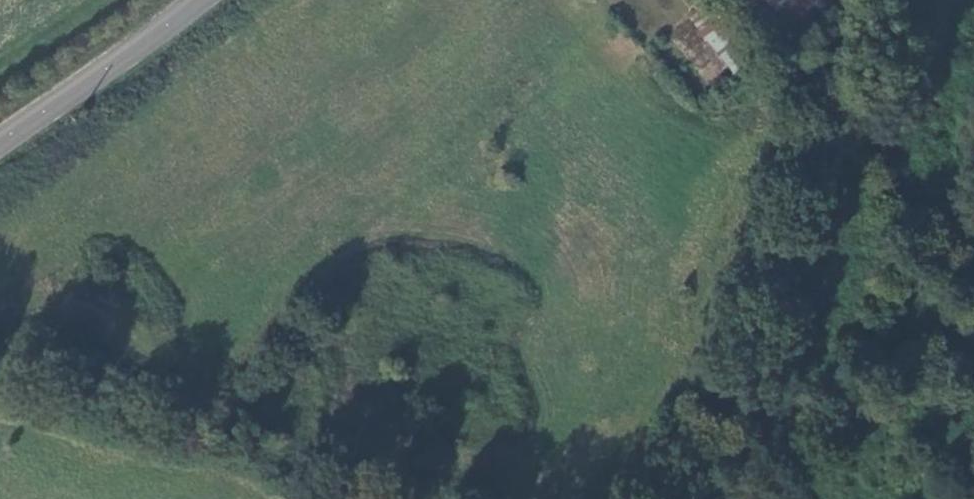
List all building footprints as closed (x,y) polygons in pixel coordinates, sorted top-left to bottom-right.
[(798,23),(818,0),(771,0),(798,23)] [(712,27),(701,38),(734,71),(745,59),(712,27)]
